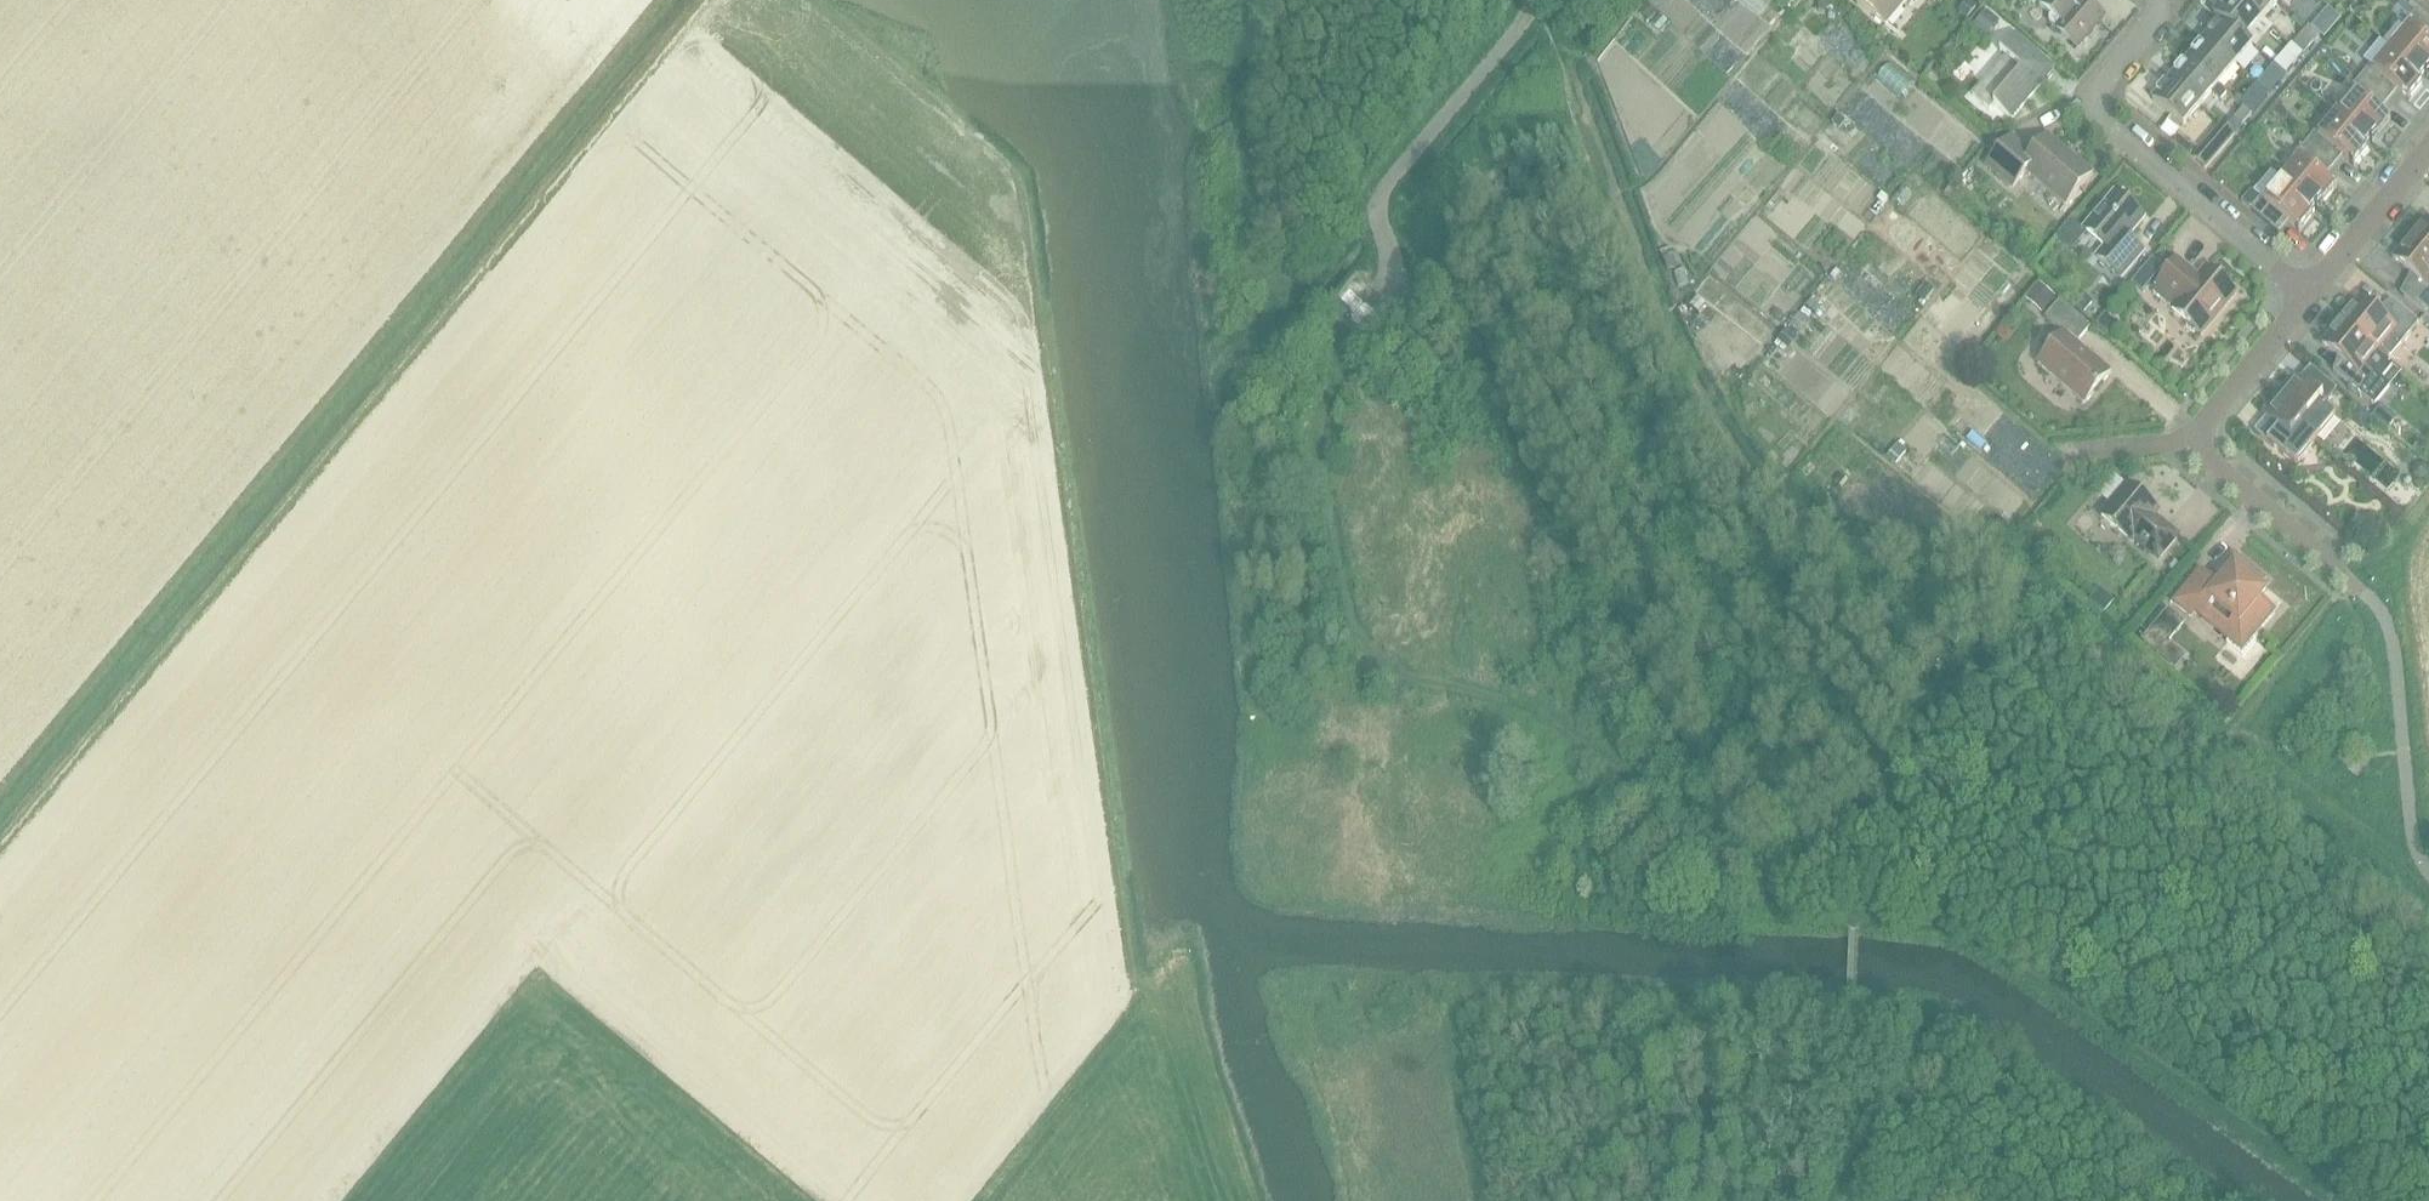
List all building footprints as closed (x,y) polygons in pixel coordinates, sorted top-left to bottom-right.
[(1885,25),(1906,0),(1856,0),(1885,25)] [(1976,6),(1969,0),(1967,0),(1957,12),(1966,19),(1976,6)] [(2098,22),(2088,13),(2087,8),(2094,0),(2041,0),(2038,4),(2051,15),(2048,18),(2049,23),(2076,47),(2098,22)] [(2245,39),(2261,20),(2238,0),(2225,0),(2213,14),(2220,21),(2221,20),(2244,40),(2245,39)] [(2278,0),(2238,0),(2261,20),(2278,0)] [(2428,14),(2428,0),(2412,0),(2428,14)] [(1643,4),(1637,12),(1648,20),(1654,13),(1643,4)] [(2402,7),(2394,16),(2404,24),(2414,12),(2405,4),(2402,7)] [(2328,9),(2316,23),(2328,34),(2340,20),(2328,9)] [(1987,12),(1974,27),(1985,36),(1998,22),(1987,12)] [(2414,12),(2404,24),(2408,28),(2391,49),(2425,77),(2428,72),(2428,24),(2414,12)] [(2252,46),(2245,39),(2244,40),(2221,20),(2220,21),(2203,40),(2234,66),(2252,46)] [(2302,55),(2319,36),(2308,26),(2291,46),(2294,48),(2302,55)] [(2011,120),(2040,85),(2029,76),(2029,71),(2041,57),(2014,35),(1999,52),(2005,57),(1972,96),(1989,111),(1994,105),(2011,120)] [(2218,86),(2234,66),(2203,40),(2186,60),(2218,86)] [(2286,74),(2302,55),(2294,48),(2285,59),(2285,58),(2277,67),(2286,74)] [(2420,83),(2425,77),(2391,49),(2374,70),(2369,66),(2359,78),(2386,101),(2395,90),(2407,99),(2407,100),(2408,101),(2422,84),(2420,83)] [(2226,93),(2218,86),(2186,60),(2169,80),(2201,106),(2211,94),(2220,101),(2226,93)] [(2259,79),(2272,90),(2283,77),(2269,67),(2259,79)] [(2386,101),(2359,78),(2352,72),(2345,80),(2352,86),(2349,90),(2354,94),(2336,115),(2370,143),(2375,137),(2377,138),(2390,122),(2389,121),(2377,112),(2386,101)] [(2183,127),(2201,106),(2169,80),(2152,100),(2183,127)] [(2251,115),(2267,96),(2255,85),(2239,104),(2243,108),(2251,115)] [(2267,113),(2278,123),(2286,114),(2275,104),(2267,113)] [(2234,134),(2251,115),(2243,108),(2226,128),(2234,134)] [(2365,149),(2370,143),(2336,115),(2319,136),(2314,132),(2304,144),(2332,166),(2341,155),(2352,165),(2353,166),(2367,150),(2365,149)] [(1837,116),(1831,123),(1839,129),(1845,122),(1837,116)] [(2170,140),(2176,132),(2165,123),(2158,131),(2170,140)] [(2234,134),(2226,128),(2222,125),(2202,148),(2193,159),(2204,169),(2234,134)] [(2065,206),(2092,174),(2047,136),(2032,155),(2011,137),(1986,167),(2011,188),(2025,172),(2065,206)] [(2322,177),(2332,166),(2304,144),(2294,156),(2299,160),(2282,181),(2316,209),(2320,203),(2322,204),(2336,188),(2334,187),(2322,177)] [(2126,171),(2122,196),(2141,199),(2145,173),(2126,171)] [(2311,215),(2316,209),(2282,181),(2264,202),(2260,198),(2250,210),(2277,232),(2286,221),(2298,231),(2297,231),(2298,232),(2312,216),(2311,215)] [(1944,195),(1956,204),(1963,195),(1951,185),(1944,195)] [(2251,191),(2241,203),(2250,210),(2260,198),(2251,191)] [(2126,239),(2144,218),(2114,193),(2083,229),(2104,248),(2096,257),(2123,280),(2126,276),(2129,279),(2136,270),(2133,268),(2145,254),(2126,239)] [(2428,256),(2428,221),(2425,218),(2408,239),(2428,256)] [(2408,239),(2391,259),(2417,280),(2403,297),(2428,319),(2428,256),(2408,239)] [(1673,256),(1662,259),(1666,269),(1676,266),(1673,256)] [(2151,259),(2142,270),(2151,277),(2160,266),(2151,259)] [(1366,287),(1381,269),(1371,260),(1356,278),(1366,287)] [(2196,331),(2200,335),(2235,293),(2206,269),(2198,278),(2177,261),(2156,286),(2157,286),(2151,293),(2172,310),(2171,310),(2186,323),(2185,326),(2193,332),(2196,331)] [(1374,280),(1359,299),(1372,309),(1387,290),(1374,280)] [(1924,283),(1914,294),(1923,301),(1932,290),(1924,283)] [(2041,314),(2055,298),(2039,284),(2025,300),(2041,314)] [(2071,302),(2084,313),(2093,303),(2080,292),(2071,302)] [(2340,321),(2377,352),(2388,338),(2399,347),(2418,323),(2391,301),(2379,316),(2358,299),(2340,321)] [(2090,328),(2059,301),(2044,318),(2063,334),(2037,364),(2083,404),(2110,373),(2077,344),(2090,328)] [(1350,310),(1340,302),(1334,311),(1342,318),(1350,310)] [(2104,315),(2095,325),(2109,337),(2118,326),(2104,315)] [(2365,366),(2377,352),(2340,321),(2321,344),(2342,361),(2332,372),(2359,394),(2376,375),(2365,366)] [(1784,332),(1777,341),(1787,350),(1795,341),(1784,332)] [(2299,426),(2317,440),(2336,417),(2323,406),(2337,390),(2309,367),(2299,380),(2294,376),(2277,396),(2305,419),(2299,426)] [(2295,466),(2317,440),(2299,426),(2305,419),(2277,396),(2262,415),(2265,418),(2254,432),(2295,466)] [(2397,419),(2381,406),(2372,417),(2388,431),(2397,419)] [(2359,407),(2350,418),(2361,427),(2370,416),(2359,407)] [(1972,434),(1966,441),(1980,452),(1985,445),(1972,434)] [(1898,446),(1888,458),(1896,465),(1906,453),(1898,446)] [(2419,458),(2406,475),(2423,488),(2428,480),(2428,466),(2419,458)] [(2126,485),(2100,517),(2131,543),(2133,539),(2158,560),(2177,537),(2152,517),(2157,511),(2126,485)] [(2000,520),(1993,528),(2001,535),(2007,526),(2000,520)] [(2245,531),(2230,549),(2238,556),(2254,538),(2245,531)] [(2199,571),(2174,601),(2191,615),(2198,607),(2204,613),(2201,617),(2229,639),(2226,643),(2242,657),(2255,640),(2251,637),(2273,611),(2258,599),(2262,593),(2257,589),(2263,581),(2233,556),(2218,573),(2225,580),(2219,587),(2199,571)] [(2113,602),(2099,590),(2089,601),(2103,614),(2113,602)] [(2167,610),(2141,642),(2157,655),(2183,624),(2167,610)]
